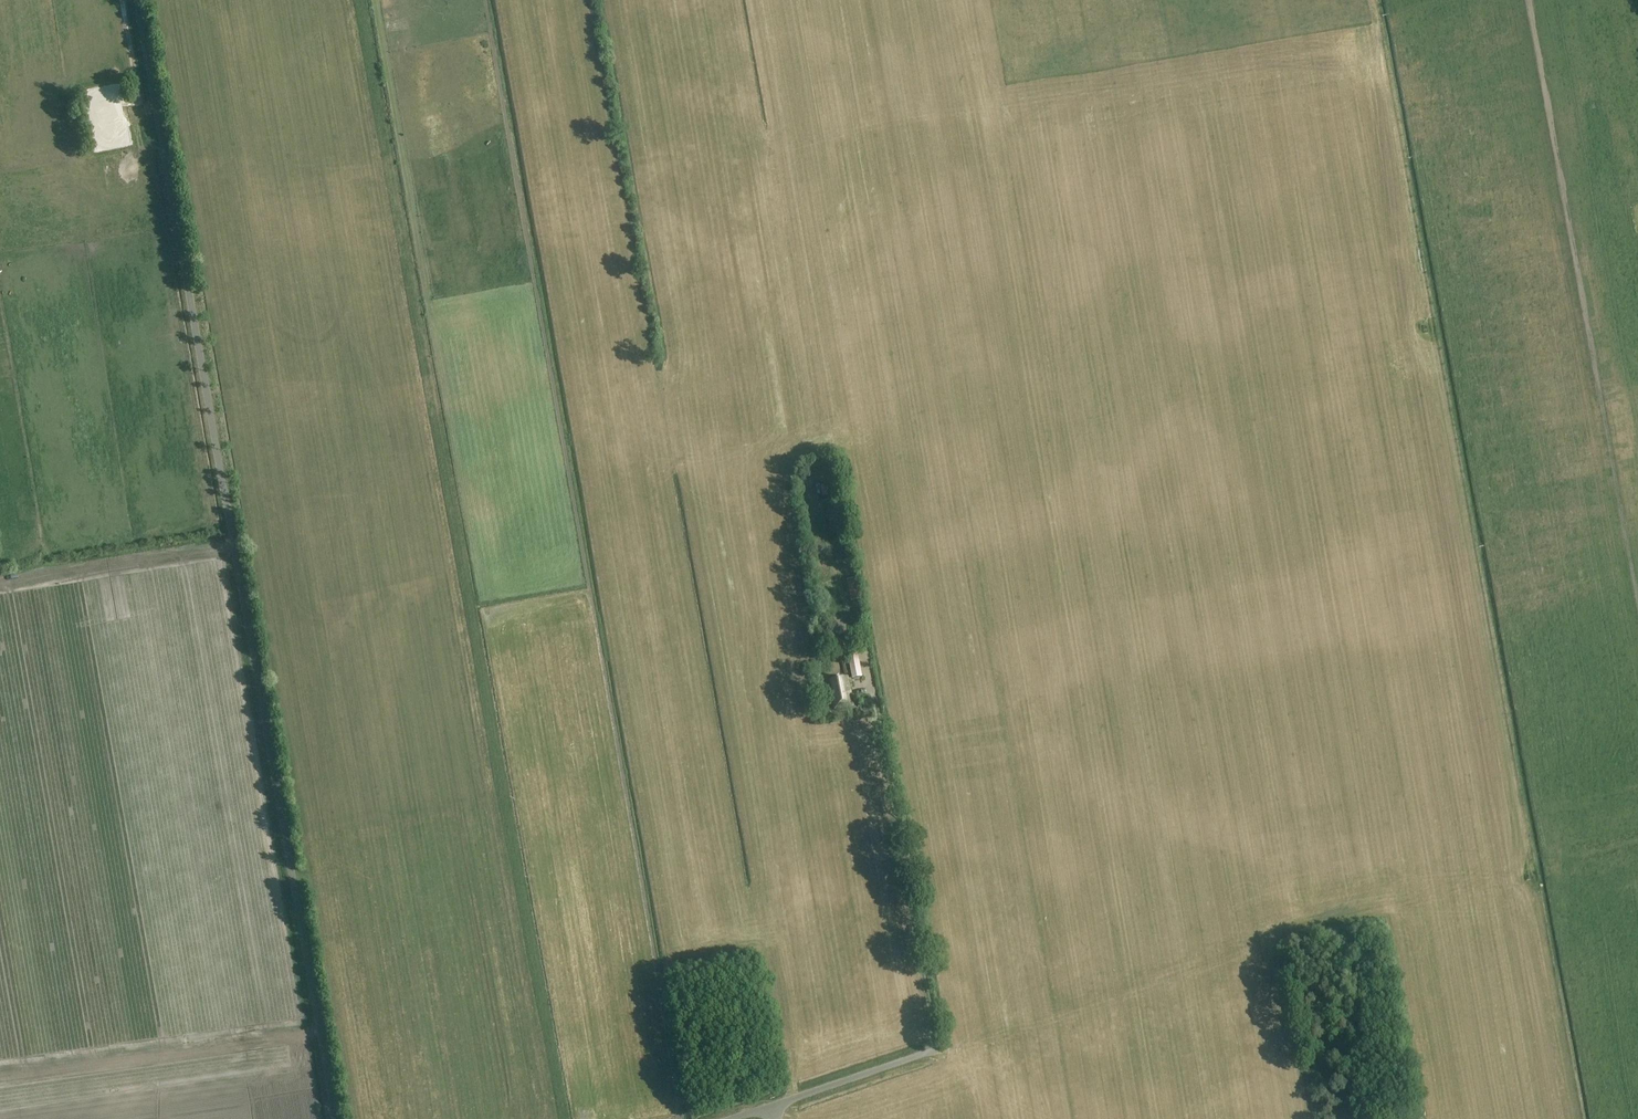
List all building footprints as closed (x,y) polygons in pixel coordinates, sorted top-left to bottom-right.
[(851,601),(860,599),(857,579),(847,581),(851,601)] [(859,659),(849,661),(852,679),(862,677),(859,659)] [(833,697),(835,710),(853,707),(848,679),(832,681),(835,696),(833,697)]
